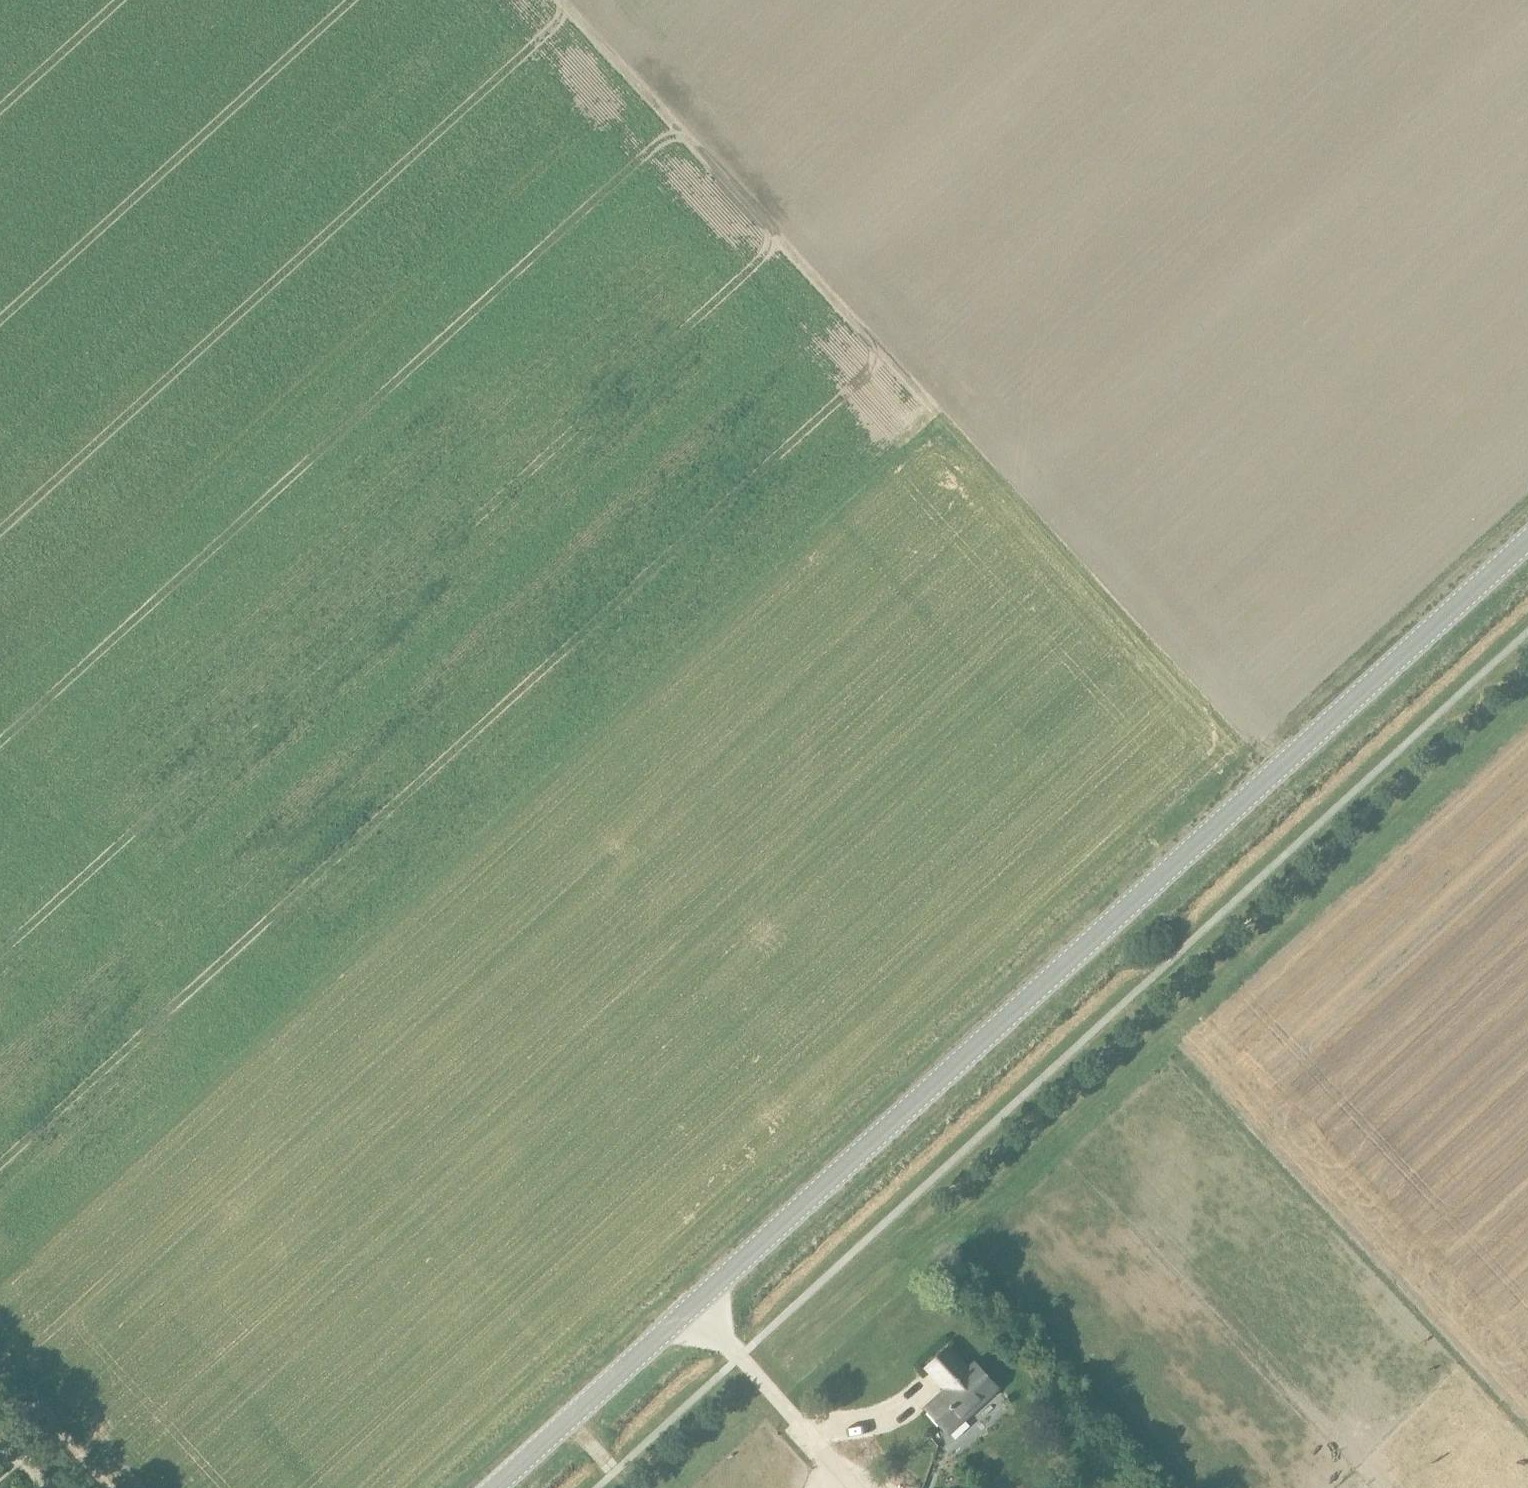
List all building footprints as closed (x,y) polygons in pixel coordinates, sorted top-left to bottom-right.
[(963,1421),(998,1390),(976,1366),(969,1372),(949,1350),(928,1369),(941,1383),(944,1380),(951,1388),(927,1410),(945,1430),(960,1417),(963,1421)]
